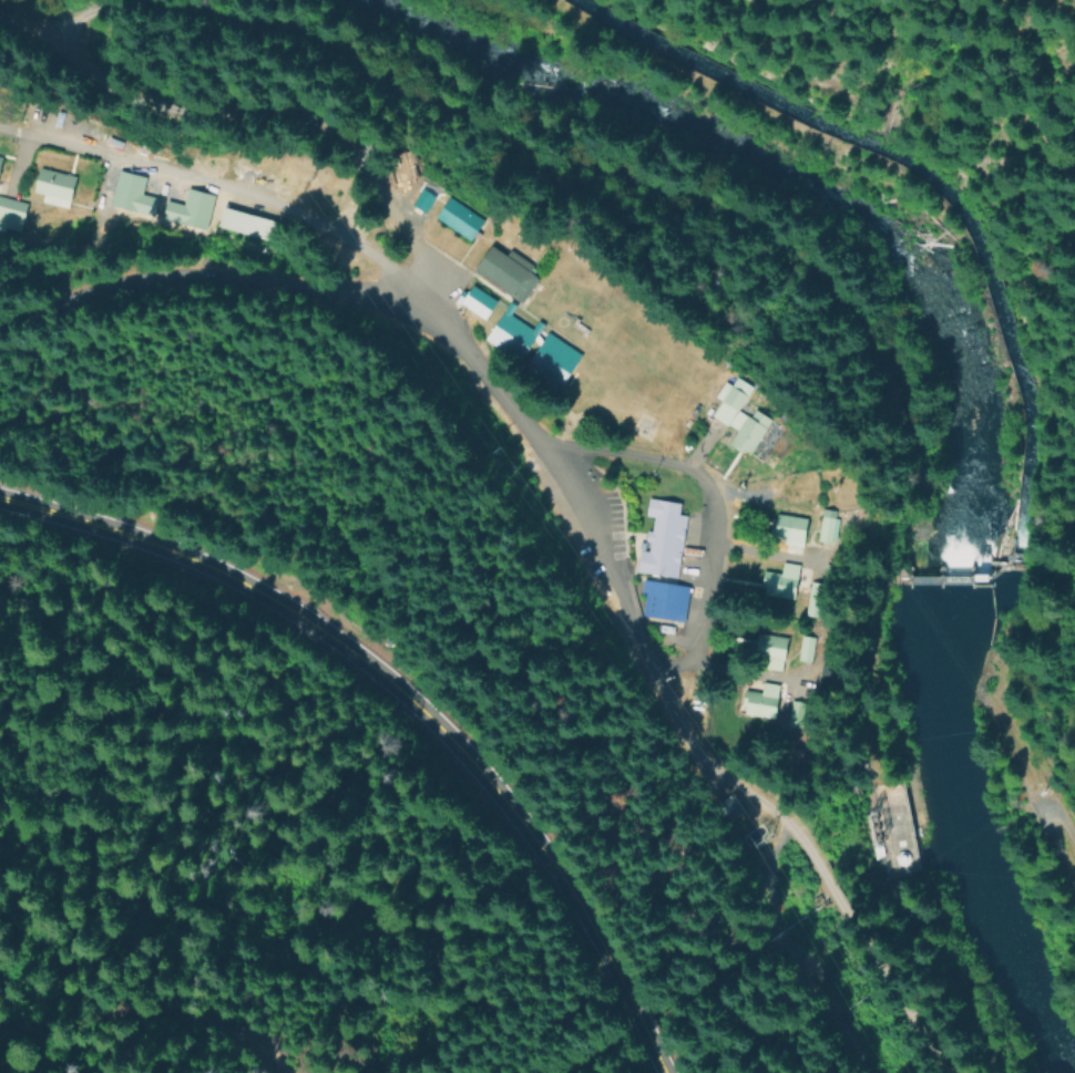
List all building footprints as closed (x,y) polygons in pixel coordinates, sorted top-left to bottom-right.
[(416,151),(386,156),(392,186),(421,180),(416,151)] [(39,197),(38,204),(64,209),(71,178),(34,171),(29,195),(39,197)] [(157,216),(201,227),(208,202),(165,190),(157,216)] [(433,219),(468,245),(484,223),(450,196),(433,219)] [(22,206),(0,201),(0,236),(14,239),(22,206)] [(266,228),(217,215),(213,231),(262,245),(266,228)] [(512,250),(508,256),(492,245),(473,272),(521,305),(540,278),(531,271),(534,266),(512,250)] [(523,367),(560,389),(580,354),(543,333),(523,367)] [(758,386),(741,376),(736,386),(728,382),(719,398),(723,401),(714,416),(739,432),(730,446),(752,458),(776,419),(759,409),(754,419),(743,413),(758,386)] [(684,505),(645,499),(643,518),(649,520),(647,533),(642,532),(639,551),(635,551),(632,575),(674,580),(684,505)] [(847,517),(829,514),(823,541),(841,545),(847,517)] [(811,545),(812,518),(779,516),(778,544),(811,545)] [(799,601),(803,566),(785,564),(784,575),(765,572),(761,597),(799,601)] [(680,622),(685,588),(637,581),(634,617),(680,622)] [(784,672),(788,639),(757,634),(752,668),(784,672)] [(819,638),(803,637),(801,661),(817,663),(819,638)] [(777,684),(760,684),(760,693),(740,692),(739,716),(775,719),(777,684)]
